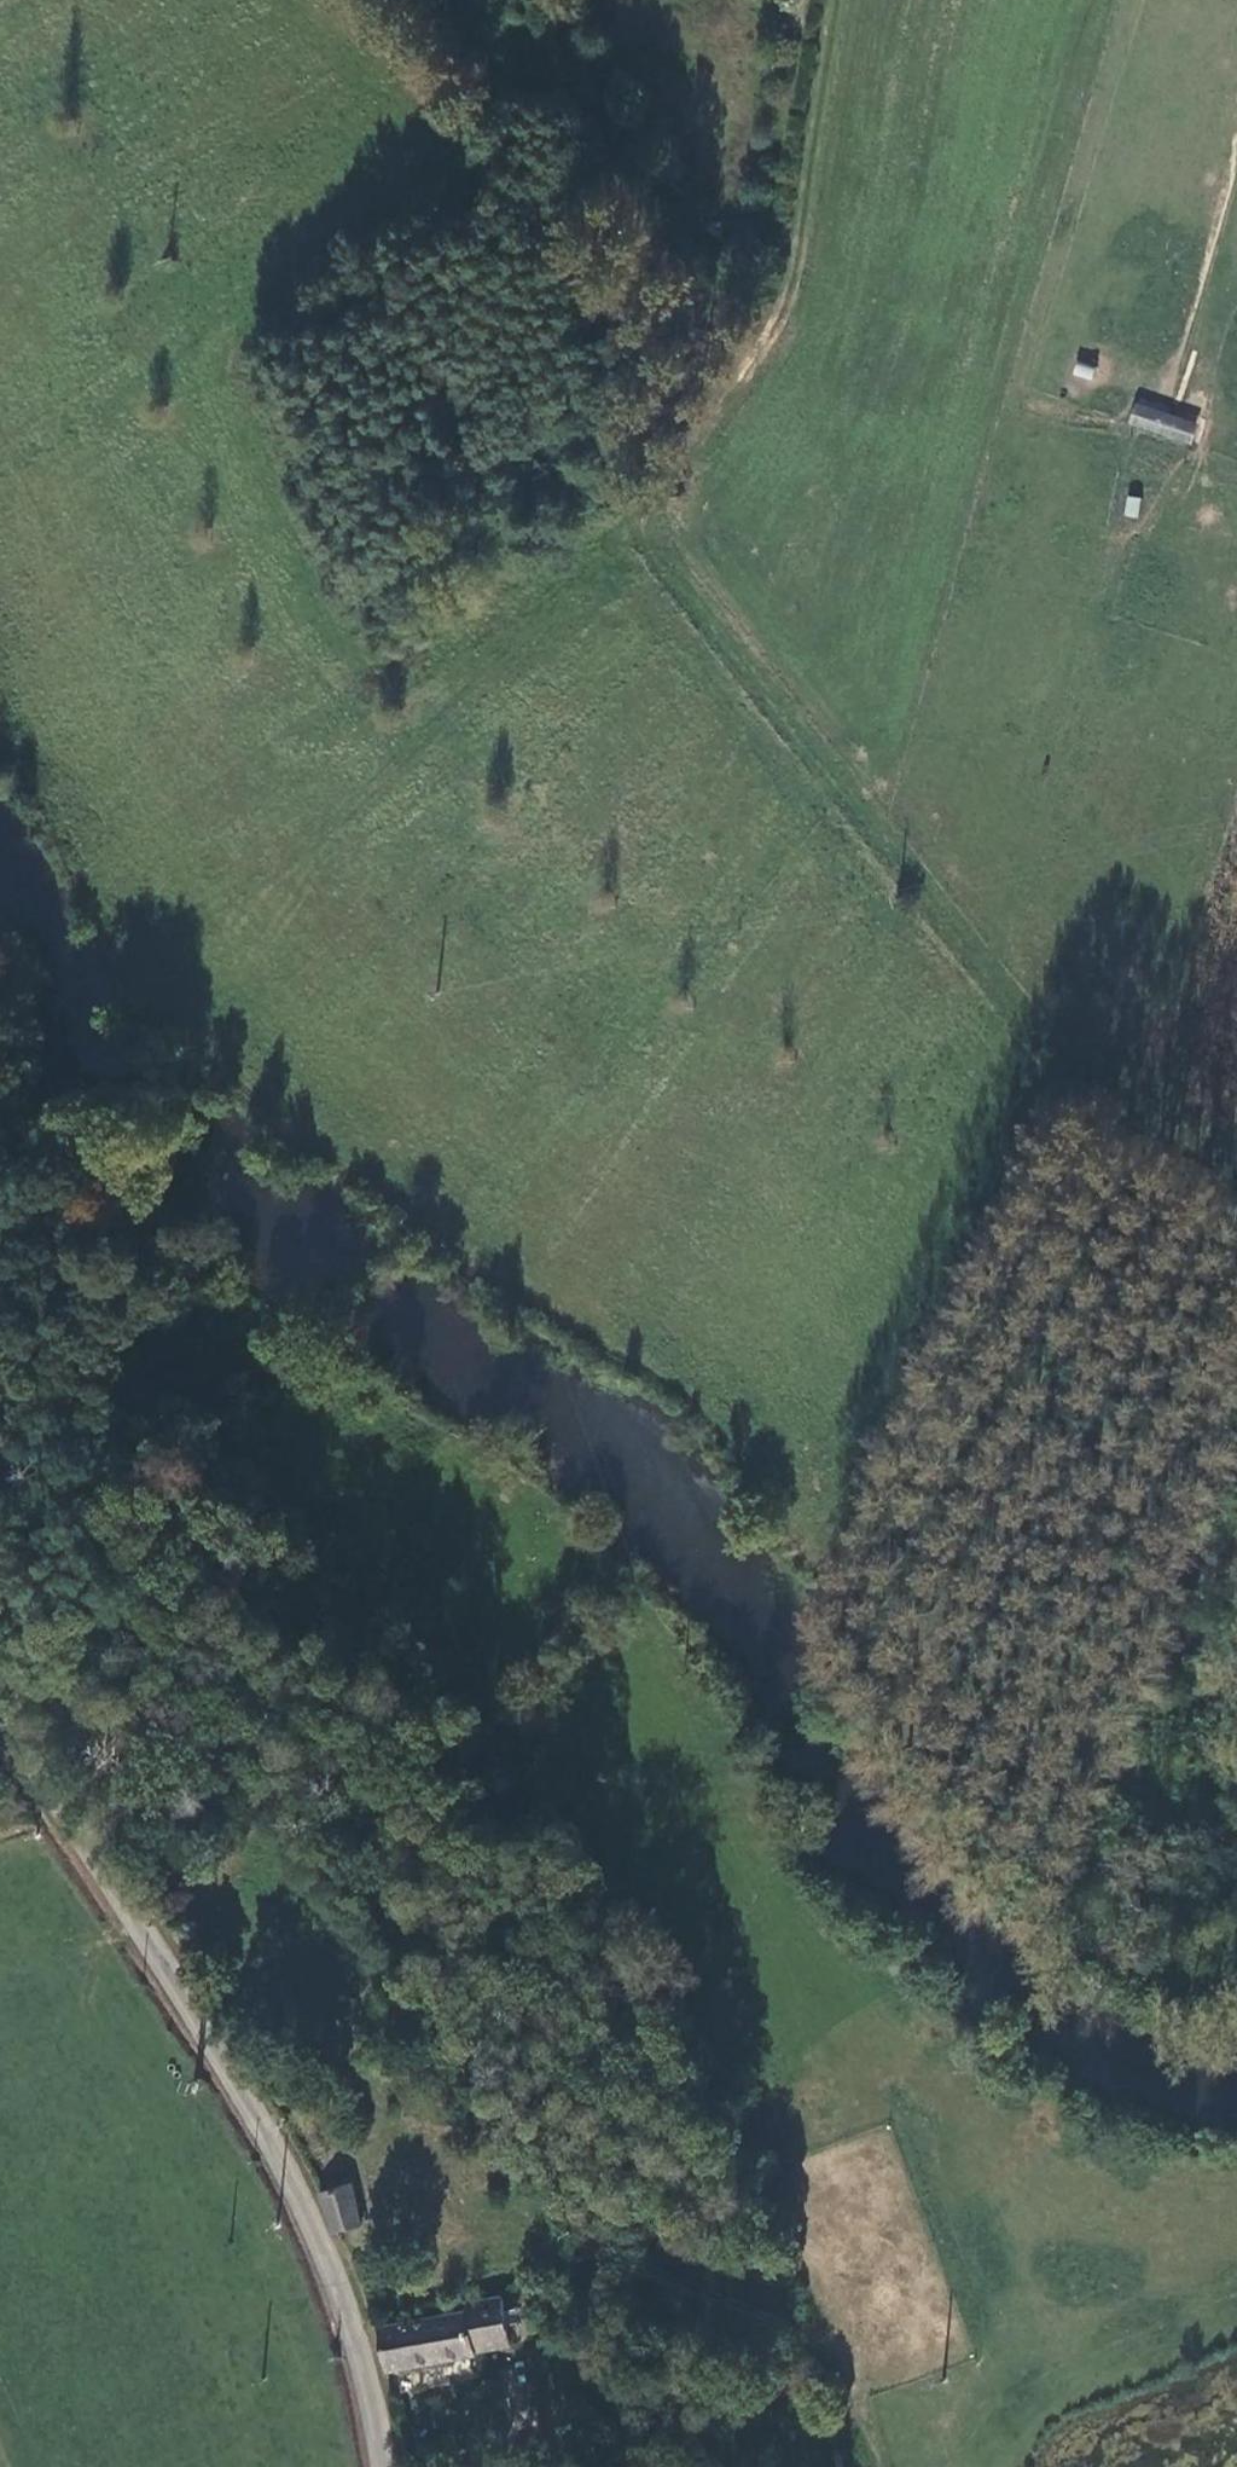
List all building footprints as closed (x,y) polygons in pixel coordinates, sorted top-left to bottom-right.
[(1200,425),(1135,403),(1128,425),(1155,434),(1169,438),(1192,446),(1200,425)] [(1169,438),(1155,434),(1150,448),(1164,453),(1169,438)] [(353,2180),(336,2184),(346,2228),(363,2224),(353,2180)] [(478,2353),(511,2347),(502,2295),(465,2301),(466,2308),(376,2324),(385,2376),(479,2359),(478,2353)]
